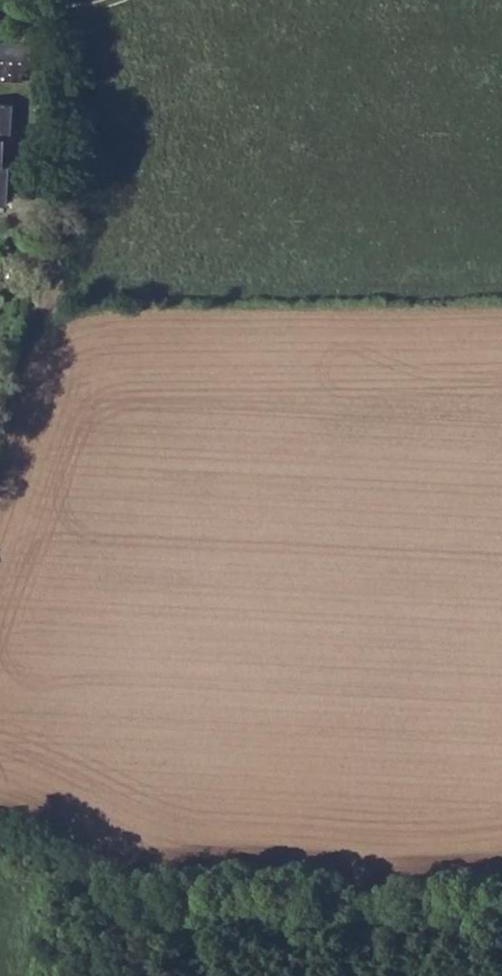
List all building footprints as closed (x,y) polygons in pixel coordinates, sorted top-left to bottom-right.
[(8,106),(0,106),(0,141),(7,141),(8,106)]
